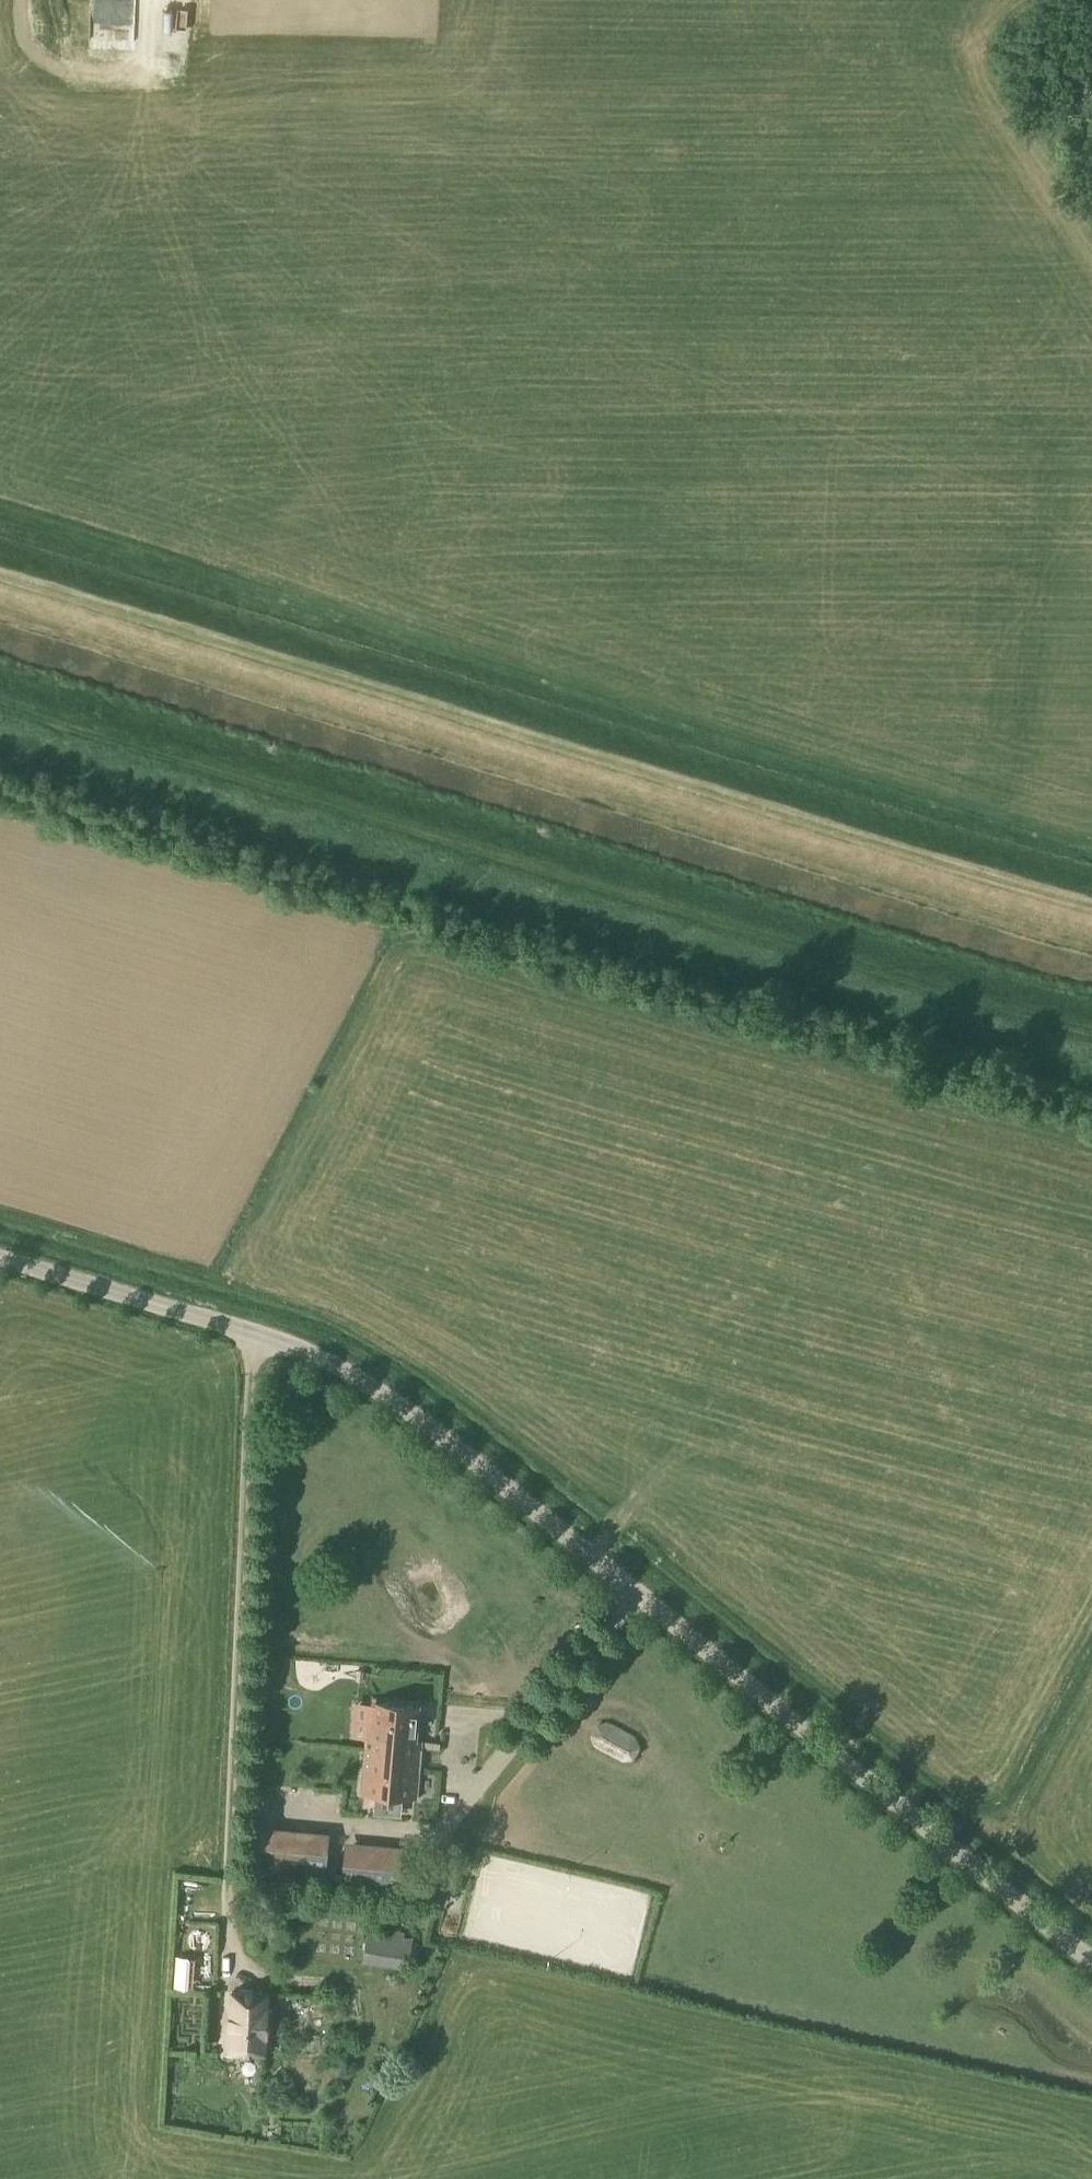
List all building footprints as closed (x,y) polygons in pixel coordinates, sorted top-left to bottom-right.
[(416,1742),(419,1707),(375,1703),(372,1737),(367,1736),(362,1794),(416,1799),(421,1742),(416,1742)] [(621,1762),(633,1760),(639,1748),(635,1739),(607,1723),(595,1724),(589,1736),(593,1747),(621,1762)] [(346,1810),(345,1792),(327,1793),(328,1810),(346,1810)] [(325,1879),(329,1833),(307,1831),(303,1877),(325,1879)] [(402,1848),(345,1842),(341,1882),(399,1888),(402,1848)] [(408,1969),(412,1938),(404,1937),(405,1932),(368,1926),(362,1963),(408,1969)] [(327,2056),(329,1995),(271,1993),(271,1992),(232,1991),(230,2052),(260,2053),(260,2055),(327,2056)]
